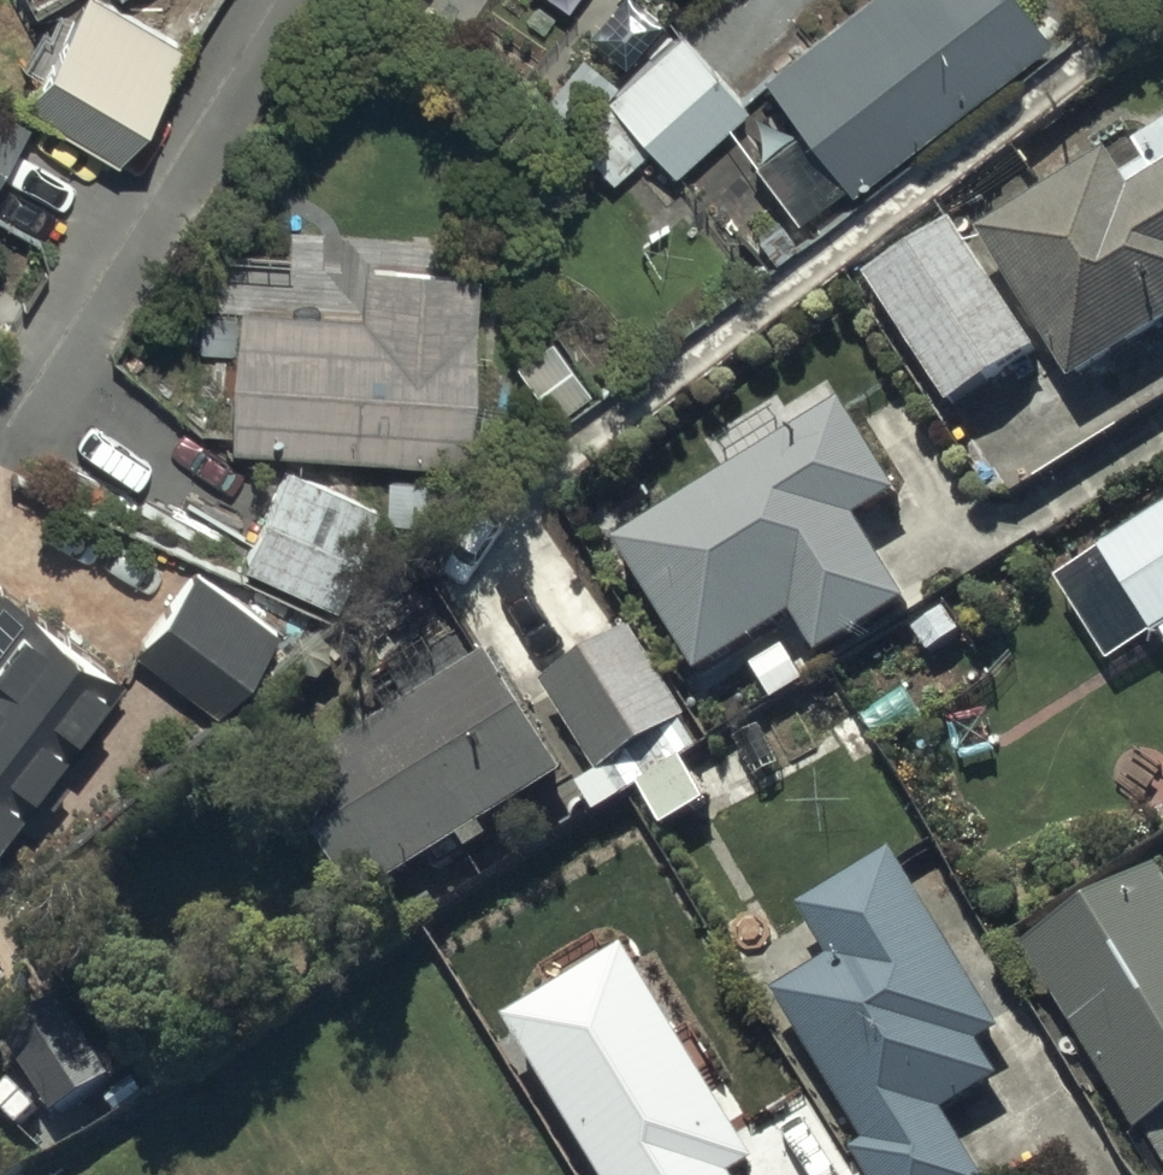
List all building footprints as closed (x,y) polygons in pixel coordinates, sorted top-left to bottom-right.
[(762,83),(803,137),(761,170),(803,225),(847,192),(853,201),(1051,49),(1014,0),(871,0),(762,83)] [(90,2),(23,113),(121,173),(189,61),(90,2)] [(672,175),(679,183),(751,120),(679,39),(566,139),(611,190),(628,175),(647,197),(672,175)] [(36,129),(0,107),(0,187),(36,129)] [(1140,158),(1160,194),(1136,209),(1111,172),(982,254),(1075,398),(1162,347),(1162,144),(1140,158)] [(951,233),(863,293),(956,429),(1045,369),(951,233)] [(247,264),(232,459),(468,477),(483,280),(447,277),(448,262),(384,258),(383,274),(247,264)] [(848,415),(615,563),(699,695),(798,632),(824,672),(912,617),(863,537),(907,509),(848,415)] [(291,482),(248,579),(340,619),(382,523),(291,482)] [(1055,594),(1113,683),(1162,651),(1162,525),(1055,594)] [(202,576),(139,663),(221,723),(285,635),(202,576)] [(0,602),(0,868),(127,691),(1,600),(0,602)] [(620,782),(634,807),(642,803),(668,847),(714,819),(689,776),(701,767),(686,739),(694,733),(638,641),(545,700),(600,787),(620,782)] [(495,672),(286,800),(361,922),(570,794),(495,672)] [(904,873),(804,930),(829,974),(778,1004),(863,1154),(851,1162),(859,1174),(979,1174),(946,1126),(1003,1091),(985,1059),(1004,1046),(904,873)] [(1157,1174),(1162,1174),(1162,884),(1024,967),(1145,1169),(1151,1165),(1157,1174)] [(514,1032),(600,1174),(754,1174),(758,1172),(633,962),(514,1032)]
